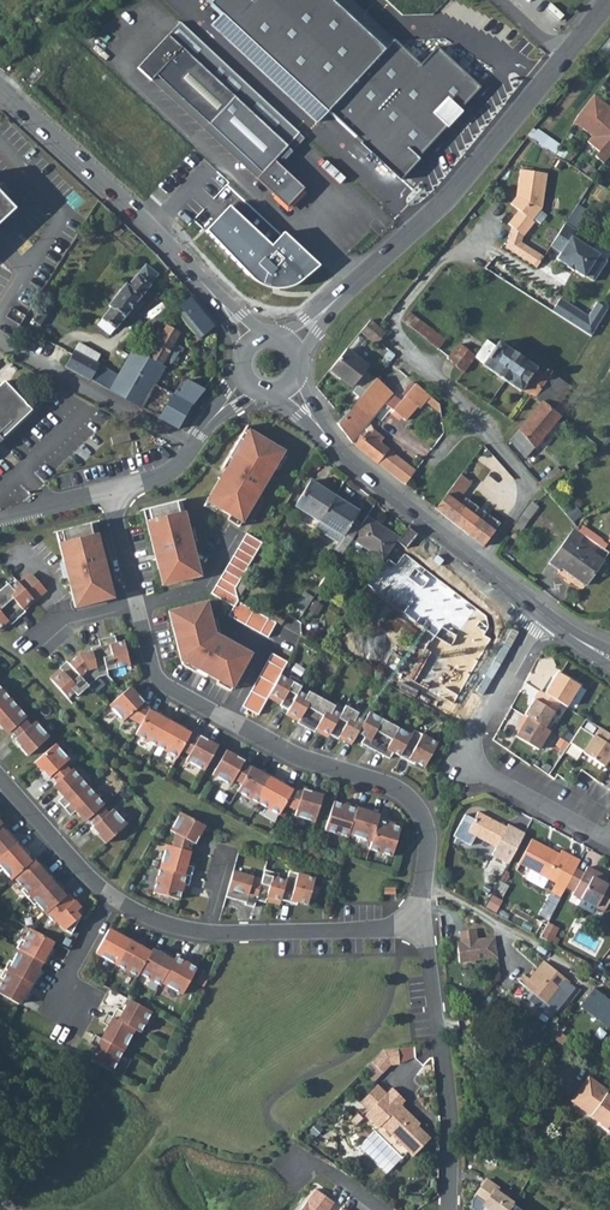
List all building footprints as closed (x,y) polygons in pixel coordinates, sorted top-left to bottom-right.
[(400,181),(418,162),(416,160),(447,127),(442,122),(455,109),(458,112),(480,89),(436,48),(420,65),(350,0),(216,0),(210,6),(219,14),(210,24),(316,123),(327,112),(400,181)] [(178,20),(135,67),(148,79),(153,74),(261,173),(255,179),(286,207),(303,189),(273,160),(299,132),(243,80),(178,20)] [(575,123),(587,129),(594,135),(589,140),(600,151),(596,155),(604,163),(609,157),(609,107),(606,104),(604,106),(592,96),(588,101),(575,123)] [(535,140),(558,152),(562,143),(540,131),(535,140)] [(513,226),(505,247),(538,267),(545,256),(522,242),(525,235),(535,221),(533,219),(542,208),(546,172),(520,169),(517,196),(512,203),(520,210),(509,223),(513,226)] [(14,209),(0,194),(0,223),(14,209)] [(226,203),(204,227),(252,278),(260,282),(275,286),(287,283),(299,277),(317,263),(281,229),(270,242),(226,203)] [(578,229),(567,222),(552,245),(562,251),(558,257),(569,264),(568,265),(575,270),(576,269),(586,276),(587,274),(596,280),(609,260),(600,254),(601,253),(574,235),(578,229)] [(111,304),(97,321),(109,332),(127,312),(131,316),(142,302),(138,298),(150,284),(149,283),(157,273),(146,264),(138,273),(137,274),(127,284),(126,282),(125,283),(124,282),(115,280),(109,282),(106,286),(106,292),(107,297),(110,300),(108,302),(111,304)] [(216,324),(192,295),(174,310),(198,339),(216,324)] [(553,311),(594,335),(609,308),(597,300),(590,313),(561,297),(553,311)] [(411,313),(405,322),(439,349),(445,340),(411,313)] [(109,386),(109,388),(140,405),(153,382),(163,364),(161,362),(178,331),(167,324),(148,355),(124,340),(122,342),(124,344),(109,370),(108,385),(109,386)] [(373,324),(363,335),(377,348),(387,338),(373,324)] [(358,335),(349,346),(357,352),(366,341),(358,335)] [(78,339),(65,362),(90,376),(103,353),(78,339)] [(487,339),(476,356),(508,378),(508,379),(516,369),(506,362),(513,352),(518,344),(516,342),(511,350),(499,342),(496,346),(487,339)] [(168,360),(175,363),(182,346),(175,343),(168,360)] [(460,344),(450,358),(457,364),(456,366),(464,372),(476,356),(460,344)] [(347,351),(327,370),(347,389),(365,370),(351,355),(347,351)] [(516,369),(508,379),(530,394),(533,396),(543,402),(549,407),(550,406),(565,382),(547,369),(545,373),(513,352),(506,362),(516,369)] [(163,364),(153,382),(190,403),(204,387),(163,364)] [(376,379),(352,408),(370,423),(386,404),(394,394),(376,379)] [(4,382),(0,385),(0,443),(3,440),(2,439),(31,410),(4,382)] [(153,382),(140,405),(177,427),(190,403),(153,382)] [(417,384),(408,394),(443,425),(440,405),(417,384)] [(543,402),(510,440),(527,459),(535,448),(562,416),(550,406),(549,407),(543,402)] [(343,420),(338,425),(351,442),(353,444),(367,427),(373,429),(391,408),(386,404),(370,423),(352,408),(343,420)] [(244,429),(238,438),(242,441),(248,431),(244,429)] [(230,515),(241,522),(273,467),(280,455),(282,453),(266,443),(267,442),(248,431),(242,441),(238,438),(227,457),(231,459),(225,468),(206,501),(217,508),(230,515)] [(113,437),(118,458),(132,454),(127,433),(113,437)] [(367,433),(356,447),(405,485),(416,471),(381,444),(385,439),(377,433),(367,433)] [(280,455),(273,467),(278,469),(285,457),(280,455)] [(231,459),(227,457),(222,466),(225,468),(231,459)] [(554,469),(544,479),(550,486),(561,476),(554,469)] [(447,495),(435,508),(448,519),(484,546),(495,531),(459,504),(474,484),(464,476),(447,495)] [(295,508),(319,523),(335,496),(312,481),(295,508)] [(335,496),(319,523),(342,537),(335,550),(343,554),(351,541),(362,524),(353,518),(358,510),(335,496)] [(206,501),(203,505),(214,512),(217,508),(206,501)] [(162,569),(166,584),(196,577),(192,561),(195,560),(191,542),(188,530),(183,512),(179,513),(176,502),(147,509),(150,520),(146,521),(158,570),(162,569)] [(230,515),(227,520),(238,526),(241,522),(230,515)] [(362,524),(351,541),(384,561),(384,560),(385,560),(398,541),(400,537),(367,516),(362,524)] [(79,606),(108,599),(105,585),(109,584),(96,534),(92,535),(89,523),(60,531),(63,542),(58,543),(71,593),(76,592),(79,606)] [(580,527),(578,530),(585,535),(598,544),(602,538),(582,524),(580,527)] [(400,537),(398,541),(408,548),(413,541),(417,534),(408,526),(400,537)] [(578,530),(574,527),(549,563),(560,571),(563,567),(587,584),(604,559),(580,543),(585,535),(578,530)] [(238,577),(261,542),(245,533),(211,593),(233,607),(234,607),(240,601),(232,588),(238,577)] [(398,541),(385,560),(396,566),(408,548),(398,541)] [(158,570),(162,586),(166,584),(162,569),(158,570)] [(9,623),(10,625),(25,612),(23,611),(46,591),(33,576),(26,582),(23,578),(18,583),(17,582),(10,587),(7,584),(0,590),(0,631),(9,623)] [(238,577),(232,588),(240,601),(240,603),(251,585),(238,577)] [(79,606),(76,592),(71,593),(75,607),(79,606)] [(425,593),(405,619),(422,634),(430,625),(451,642),(465,624),(425,593)] [(228,616),(267,638),(276,622),(264,615),(240,603),(240,601),(234,607),(233,607),(228,616)] [(211,620),(206,602),(173,611),(177,629),(173,630),(181,660),(196,668),(197,666),(208,672),(207,674),(219,681),(221,678),(233,685),(249,656),(240,652),(242,649),(241,649),(217,636),(214,634),(211,620)] [(177,629),(173,611),(168,612),(173,630),(177,629)] [(215,619),(211,620),(214,634),(217,636),(219,633),(215,619)] [(106,670),(129,665),(123,642),(116,643),(114,636),(98,640),(99,646),(90,648),(92,654),(82,656),(82,654),(78,655),(68,664),(66,662),(59,668),(60,670),(49,679),(67,699),(74,693),(77,696),(98,677),(107,675),(106,670)] [(240,652),(249,656),(251,652),(242,647),(241,649),(242,649),(240,652)] [(242,707),(258,715),(268,697),(280,675),(287,662),(272,653),(242,707)] [(196,668),(181,660),(182,664),(195,671),(196,668)] [(415,762),(424,767),(437,743),(414,730),(411,735),(369,712),(364,721),(356,717),(358,713),(345,706),(340,714),(332,710),(334,706),(308,692),(306,696),(298,691),(303,683),(290,676),(287,679),(280,675),(268,697),(280,704),(279,706),(288,710),(285,714),(298,721),(297,723),(314,732),(315,730),(327,737),(329,735),(337,739),(338,737),(351,744),(357,733),(364,737),(361,743),(389,759),(393,752),(399,756),(413,764),(415,762)] [(233,685),(221,678),(219,681),(218,683),(230,690),(233,685)] [(123,693),(109,705),(123,721),(127,717),(140,724),(148,711),(149,709),(141,704),(143,701),(129,687),(123,693)] [(10,699),(0,688),(0,708),(10,699)] [(542,690),(526,714),(546,727),(562,703),(542,690)] [(26,717),(10,699),(0,708),(0,724),(8,733),(10,731),(24,719),(26,717)] [(140,724),(135,734),(156,746),(170,720),(160,714),(158,717),(148,711),(140,724)] [(524,725),(517,735),(540,749),(551,730),(546,727),(526,714),(521,722),(524,725)] [(24,719),(10,731),(16,738),(14,740),(28,756),(48,737),(35,722),(30,726),(24,719)] [(179,728),(181,726),(170,720),(156,746),(177,758),(181,750),(190,734),(179,728)] [(585,753),(606,766),(609,759),(609,733),(601,728),(585,753)] [(198,738),(190,734),(181,750),(189,754),(186,760),(204,770),(217,746),(199,736),(198,738)] [(68,760),(55,744),(34,762),(48,778),(50,776),(56,783),(69,771),(64,764),(68,760)] [(244,761),(225,750),(212,775),(230,785),(234,779),(241,783),(250,768),(242,763),(244,761)] [(241,783),(237,791),(258,803),(272,777),(262,771),(261,773),(250,768),(241,783)] [(57,801),(64,808),(88,787),(72,769),(69,771),(56,783),(54,785),(63,795),(57,801)] [(272,777),(258,803),(279,814),(284,805),(292,791),(282,785),(283,783),(272,777)] [(101,807),(103,805),(88,787),(64,808),(70,815),(76,810),(86,821),(88,819),(101,807)] [(294,815),(314,822),(323,795),(302,789),(302,792),(293,789),(292,791),(284,805),(296,809),(294,815)] [(348,834),(357,806),(345,803),(345,805),(333,801),(324,830),(347,837),(348,834)] [(368,810),(357,806),(348,834),(371,841),(378,818),(379,816),(368,812),(368,810)] [(105,843),(126,825),(112,809),(107,814),(101,807),(88,819),(94,825),(92,827),(105,843)] [(483,837),(498,845),(493,853),(510,862),(527,831),(510,822),(509,825),(496,818),(479,809),(476,816),(475,816),(474,816),(473,815),(472,815),(470,816),(468,818),(464,826),(468,829),(483,837)] [(189,817),(180,812),(170,831),(175,833),(172,846),(189,851),(192,842),(194,844),(204,825),(189,817)] [(390,821),(378,818),(371,841),(369,849),(392,856),(400,827),(389,824),(390,821)] [(17,842),(6,830),(4,832),(0,829),(0,857),(17,842)] [(483,837),(468,829),(464,836),(465,839),(476,845),(479,844),(483,837)] [(521,862),(567,887),(568,885),(577,868),(583,858),(563,847),(561,852),(535,838),(521,862)] [(30,863),(25,857),(28,855),(17,842),(0,857),(0,871),(2,869),(11,880),(13,878),(30,863)] [(172,846),(166,845),(160,868),(191,877),(193,867),(185,865),(189,851),(172,846)] [(20,891),(27,898),(51,876),(40,864),(38,866),(33,861),(30,863),(13,878),(22,888),(20,891)] [(573,893),(583,898),(597,906),(605,911),(609,902),(609,885),(606,883),(602,881),(605,875),(588,866),(585,873),(575,890),(573,893)] [(191,877),(160,868),(153,892),(179,900),(183,884),(188,886),(191,877)] [(577,868),(568,885),(575,890),(585,873),(577,868)] [(261,880),(232,871),(225,897),(245,903),(244,905),(253,907),(256,900),(265,903),(265,901),(279,904),(280,900),(296,905),(297,902),(307,905),(314,879),(289,871),(286,881),(277,878),(278,874),(264,870),(261,880)] [(27,898),(33,905),(36,903),(45,914),(64,897),(59,891),(62,889),(51,876),(27,898)] [(45,914),(54,924),(56,921),(64,930),(70,934),(79,917),(75,912),(79,908),(67,894),(64,897),(45,914)] [(583,898),(580,902),(582,906),(593,912),(597,906),(583,898)] [(548,921),(541,935),(551,941),(554,935),(559,927),(548,921)] [(53,941),(30,929),(23,941),(21,939),(16,948),(19,950),(42,962),(45,964),(53,950),(49,948),(53,941)] [(456,941),(458,962),(497,958),(495,936),(478,938),(477,929),(459,931),(459,941),(456,941)] [(108,930),(95,953),(116,965),(130,939),(120,933),(118,936),(108,930)] [(554,935),(551,941),(556,944),(560,938),(554,935)] [(130,939),(116,965),(137,976),(139,973),(150,953),(139,947),(141,945),(130,939)] [(12,962),(9,960),(4,969),(33,985),(41,971),(38,969),(42,962),(19,950),(12,962)] [(139,973),(160,985),(161,983),(174,959),(163,953),(162,956),(152,950),(150,953),(139,973)] [(186,962),(187,960),(177,954),(174,959),(161,983),(182,994),(196,968),(186,962)] [(581,957),(576,964),(590,975),(597,966),(581,957)] [(553,1017),(578,987),(546,961),(538,971),(535,969),(530,975),(527,972),(521,980),(534,991),(528,998),(553,1017)] [(0,977),(0,978),(2,980),(0,984),(0,994),(18,1004),(22,998),(25,999),(33,985),(4,969),(0,977)] [(579,1005),(609,1029),(609,1001),(593,988),(579,1005)] [(151,1011),(130,1000),(123,1012),(116,1008),(111,1017),(134,1029),(139,1032),(151,1011)] [(111,1017),(106,1014),(101,1022),(109,1026),(102,1039),(123,1050),(134,1029),(111,1017)] [(558,1029),(552,1036),(563,1045),(569,1037),(558,1029)] [(94,1035),(90,1043),(97,1048),(90,1060),(111,1072),(123,1050),(102,1039),(94,1035)] [(383,1048),(371,1061),(382,1073),(391,1065),(400,1063),(398,1047),(383,1048)] [(580,1107),(601,1122),(599,1124),(609,1132),(609,1094),(608,1093),(609,1090),(609,1089),(590,1074),(583,1084),(593,1091),(580,1107)] [(405,1100),(392,1087),(386,1093),(377,1084),(359,1103),(368,1112),(365,1115),(378,1128),(382,1123),(401,1141),(399,1142),(413,1156),(431,1137),(418,1125),(420,1123),(401,1104),(405,1100)] [(583,1084),(570,1100),(580,1107),(593,1091),(583,1084)] [(513,1204),(514,1203),(497,1191),(499,1187),(487,1179),(475,1195),(485,1203),(480,1209),(509,1209),(513,1204)] [(335,1202),(316,1188),(300,1209),(329,1209),(335,1202)]
